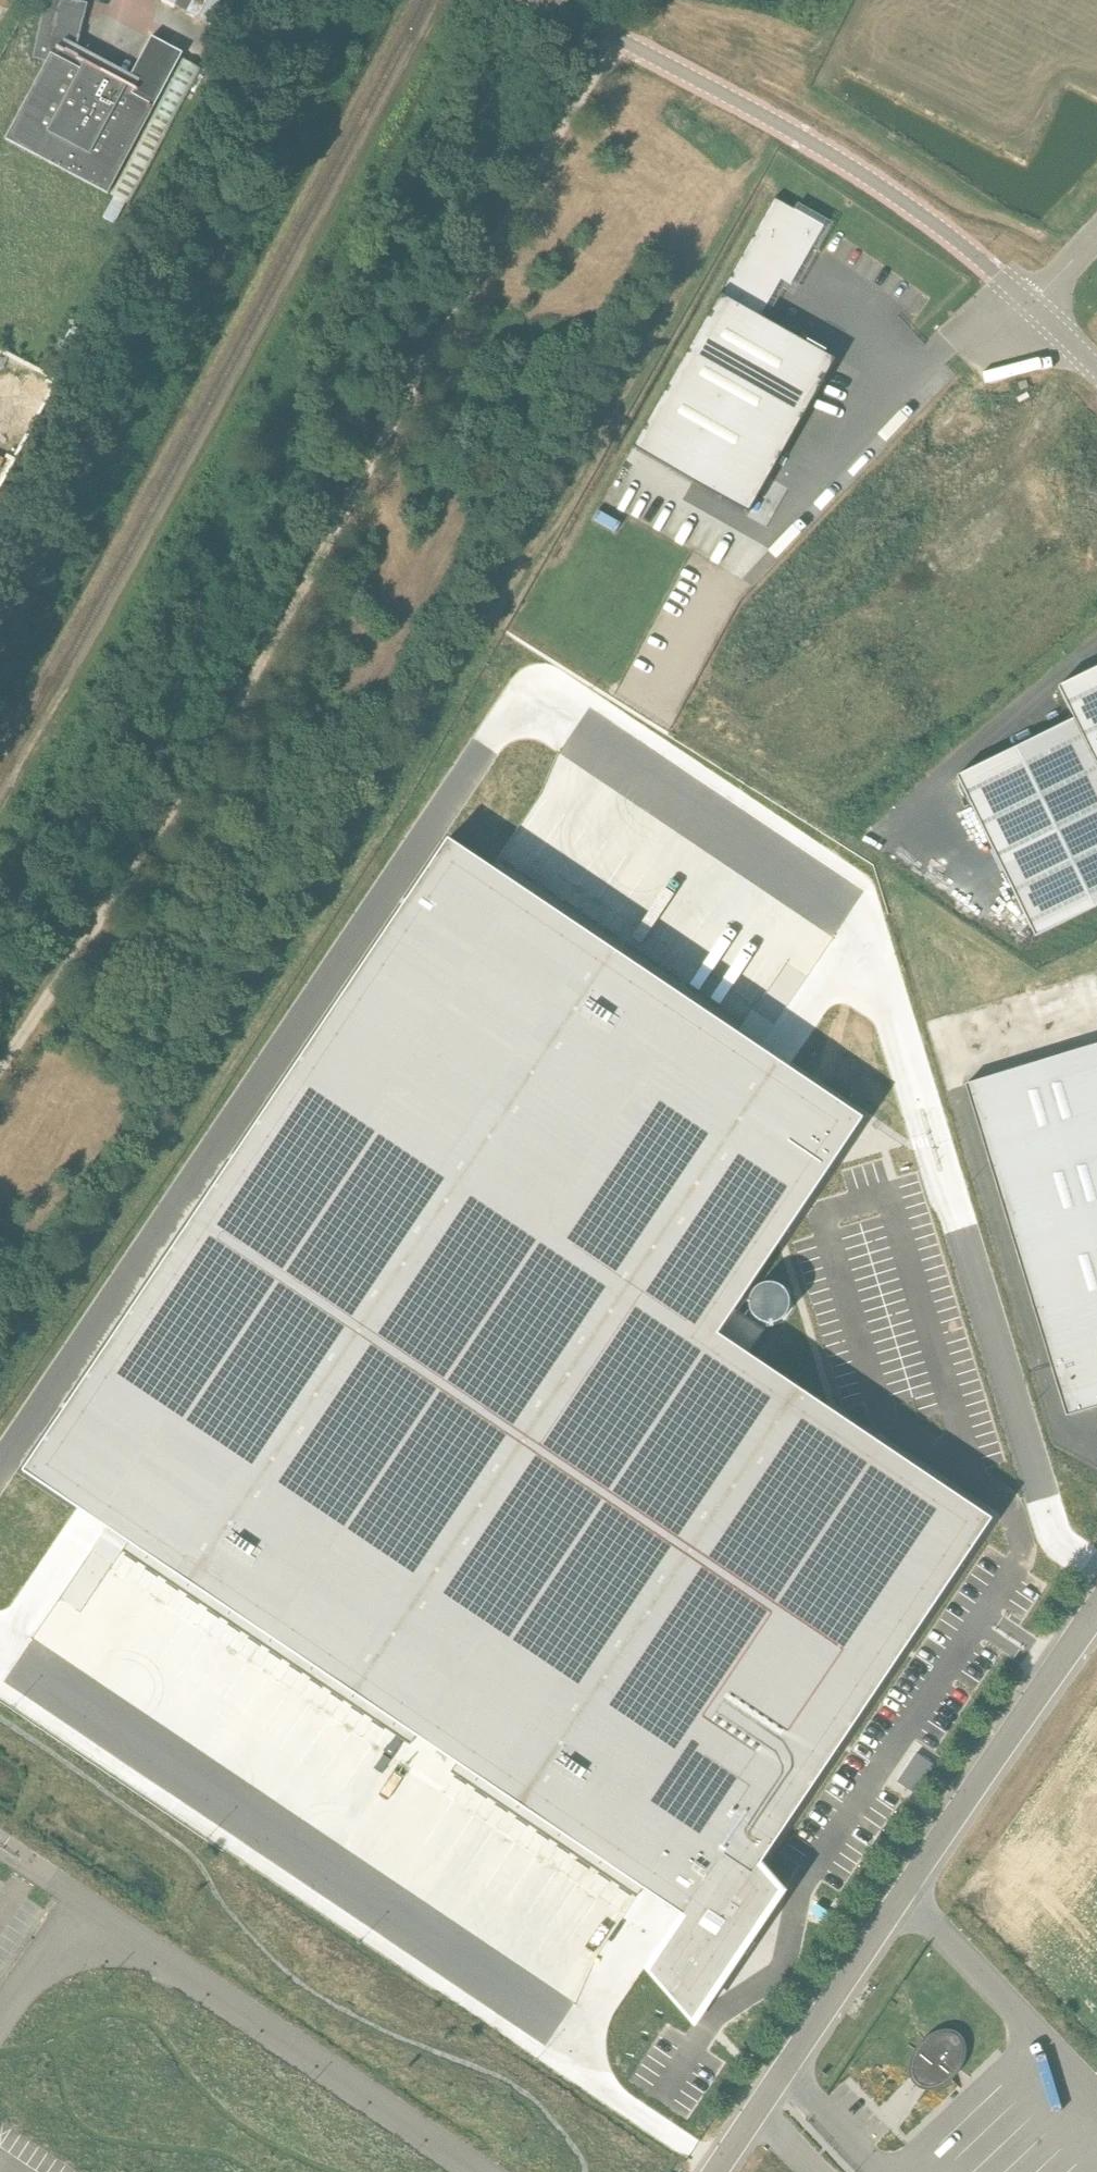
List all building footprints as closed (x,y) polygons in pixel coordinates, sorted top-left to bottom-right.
[(73,54),(78,46),(88,3),(75,0),(47,0),(34,58),(48,61),(7,141),(111,195),(183,53),(152,36),(127,83),(73,54)] [(208,0),(164,0),(199,18),(208,0)] [(234,7),(221,0),(208,0),(199,18),(222,30),(234,7)] [(112,195),(130,205),(202,69),(182,58),(112,195)] [(791,285),(824,226),(775,198),(633,448),(749,513),(836,360),(761,317),(782,280),(791,285)] [(58,350),(68,356),(70,352),(71,350),(79,334),(81,330),(74,326),(72,331),(70,330),(62,346),(69,350),(68,352),(59,347),(58,350)] [(1058,687),(1074,720),(957,777),(1035,937),(1096,907),(1096,668),(1058,687)] [(446,842),(22,1472),(709,1935),(988,1521),(714,1336),(859,1120),(446,842)] [(965,1085),(1066,1416),(1096,1407),(1096,1045),(965,1085)] [(914,2067),(913,2070),(914,2074),(928,2086),(931,2085),(935,2084),(938,2083),(942,2082),(945,2080),(948,2078),(950,2075),(953,2073),(955,2070),(957,2067),(959,2063),(960,2060),(961,2056),(962,2053),(962,2052),(962,2051),(962,2049),(962,2047),(961,2044),(960,2042),(959,2040),(958,2038),(956,2037),(954,2035),(952,2034),(950,2034),(947,2033),(945,2033),(943,2034),(940,2034),(940,2035),(936,2036),(933,2037),(930,2039),(927,2042),(924,2044),(922,2047),(920,2050),(918,2053),(916,2056),(915,2060),(914,2063),(914,2067)]
